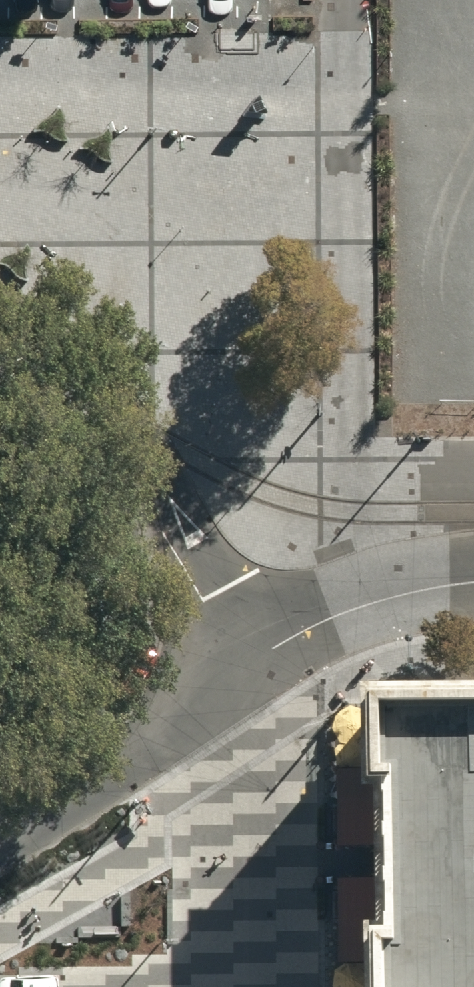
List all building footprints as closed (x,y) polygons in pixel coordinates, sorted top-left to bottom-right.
[(377,690),(378,788),(396,788),(397,860),(397,933),(383,933),(383,986),(473,986),(473,689),(452,689),(377,690)]
